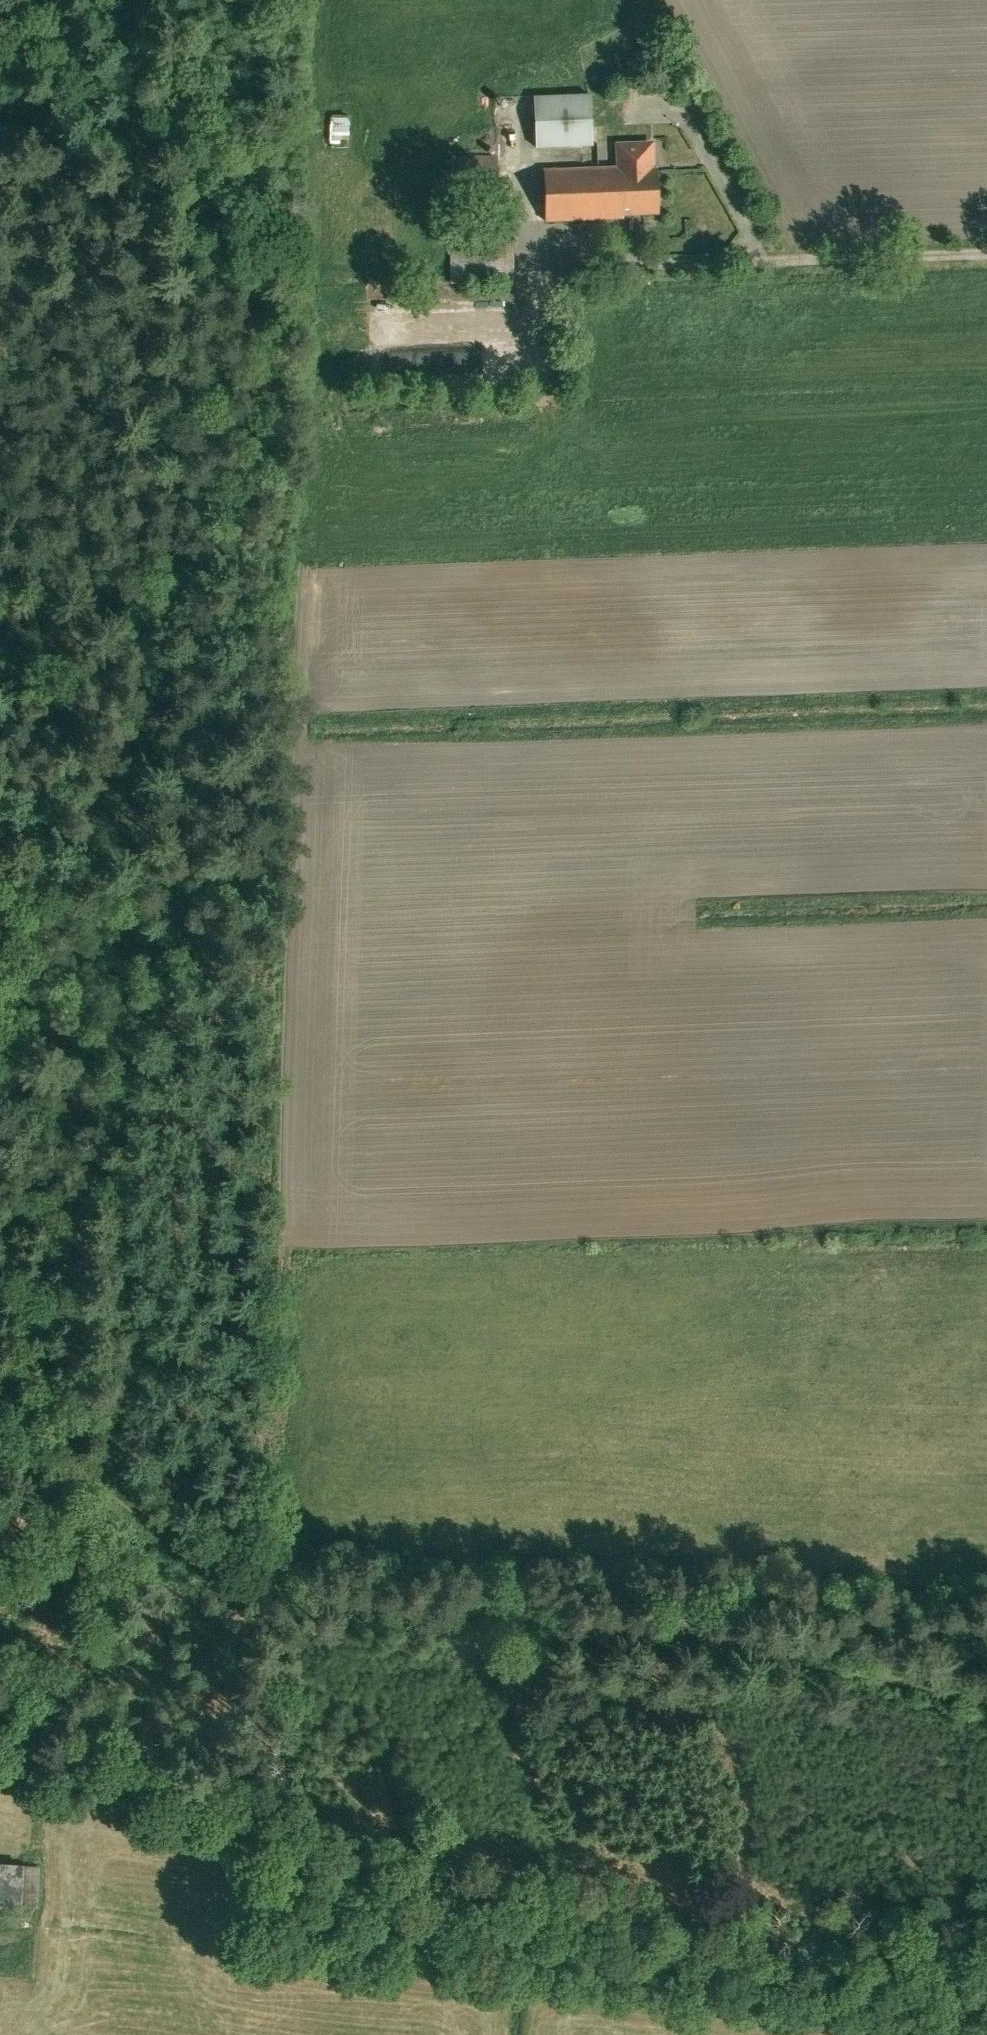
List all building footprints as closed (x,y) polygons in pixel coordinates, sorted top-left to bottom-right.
[(534,99),(537,149),(593,146),(590,96),(534,99)] [(349,148),(350,113),(330,114),(330,148),(349,148)] [(622,216),(622,212),(657,211),(656,169),(653,169),(652,143),(618,144),(619,167),(544,170),(546,219),(622,216)] [(451,156),(451,199),(450,199),(451,283),(514,281),(513,199),(499,199),(498,155),(451,156)] [(416,302),(437,301),(437,291),(416,292),(416,302)] [(39,1867),(25,1864),(0,1862),(0,1906),(22,1907),(39,1908),(39,1867)]
